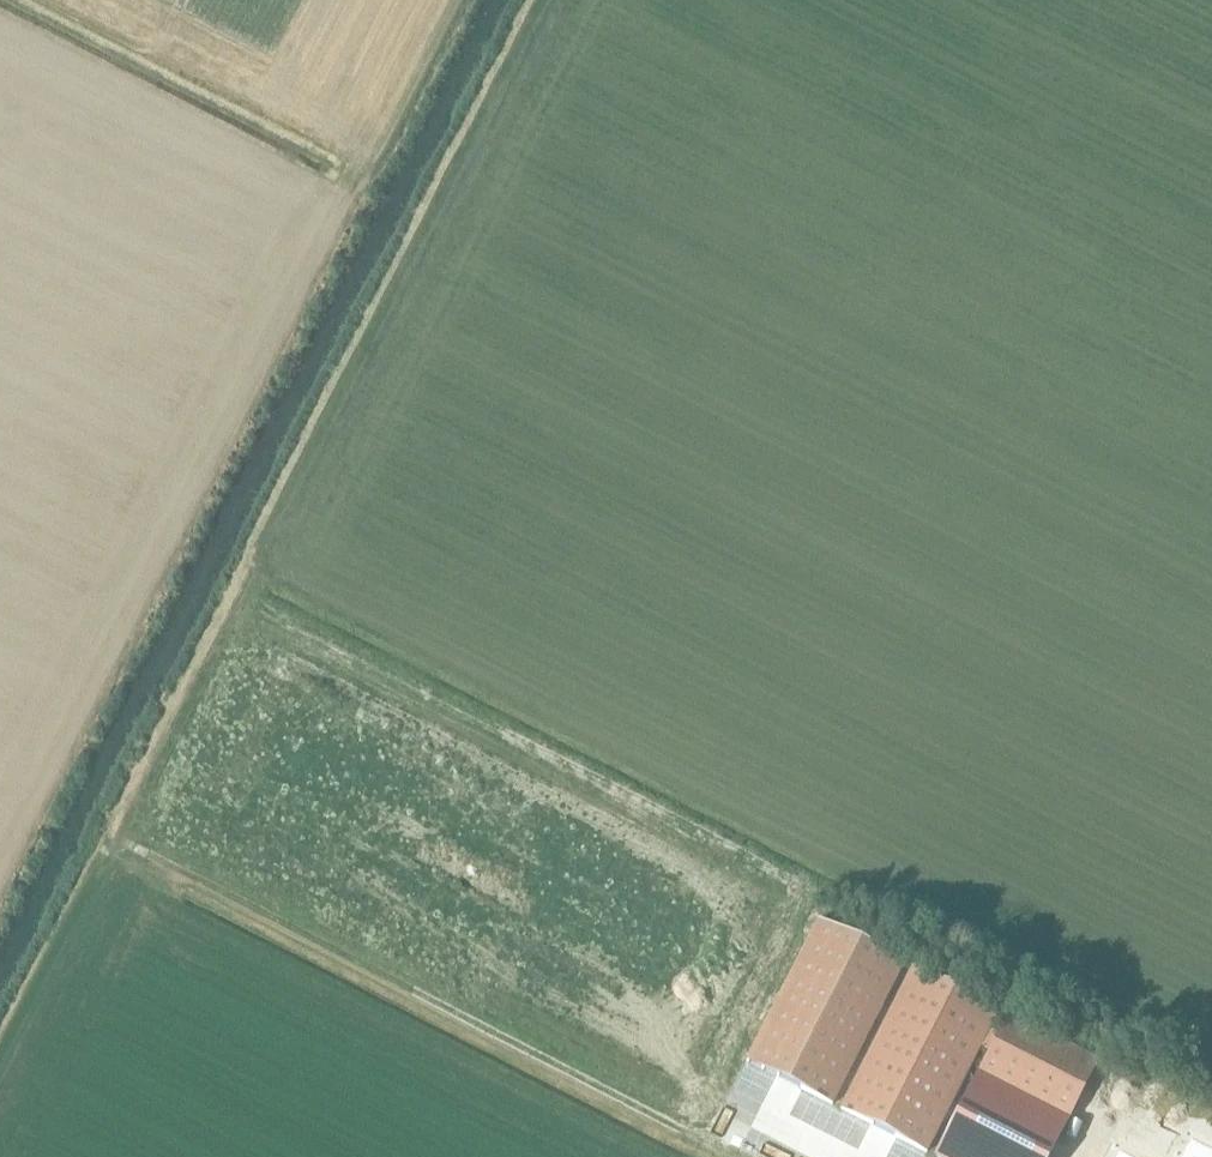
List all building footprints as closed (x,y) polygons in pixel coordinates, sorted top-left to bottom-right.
[(904,964),(818,921),(746,1061),(832,1105),(904,964)] [(1067,1121),(1097,1062),(1008,1017),(998,1036),(988,1031),(998,1012),(912,968),(841,1109),(926,1153),(980,1048),(989,1053),(978,1075),(936,1156),(1048,1156),(1067,1121)] [(1118,1099),(1131,1102),(1137,1084),(1124,1080),(1118,1099)] [(1193,1140),(1194,1139),(1191,1138),(1182,1156),(1211,1156),(1211,1149),(1193,1140)]
